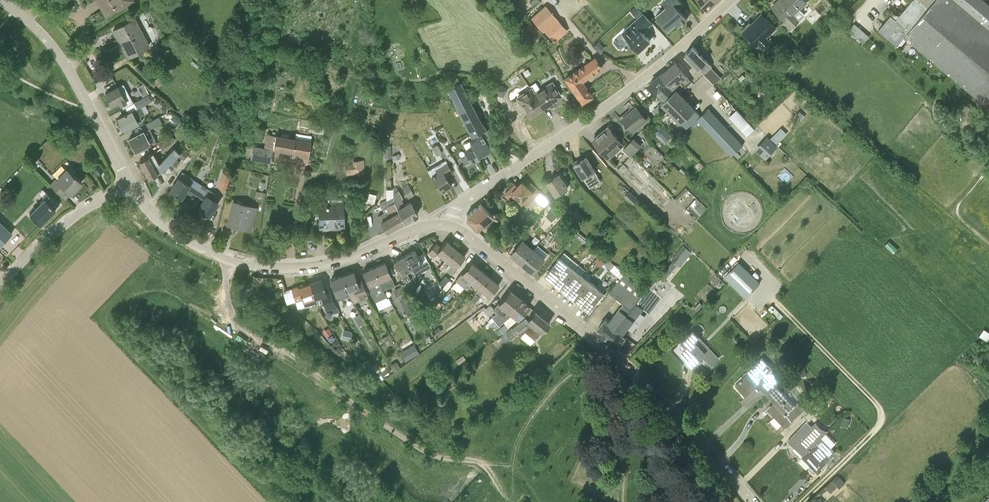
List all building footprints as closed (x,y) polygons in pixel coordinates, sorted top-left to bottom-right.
[(134,0),(100,0),(107,14),(134,0)] [(662,21),(669,29),(676,23),(678,26),(688,18),(679,8),(684,4),(681,0),(665,0),(663,2),(666,5),(657,14),(662,21)] [(702,1),(708,8),(718,0),(701,0),(702,1)] [(804,0),(779,0),(773,6),(786,19),(781,23),(789,30),(805,14),(800,9),(807,3),(804,0)] [(900,14),(894,12),(892,14),(880,28),(898,44),(905,36),(988,106),(988,3),(985,0),(912,0),(900,14)] [(636,5),(630,10),(636,17),(642,12),(636,5)] [(653,22),(649,18),(643,12),(630,25),(635,30),(628,37),(631,41),(640,50),(651,40),(643,31),(653,22)] [(749,23),(742,29),(744,31),(751,38),(757,45),(759,43),(763,47),(770,40),(765,34),(769,30),(772,32),(777,27),(764,14),(760,19),(758,17),(751,24),(749,23)] [(543,28),(555,41),(568,31),(556,17),(543,28)] [(129,55),(150,45),(136,18),(122,25),(113,29),(120,43),(122,42),(129,55)] [(524,28),(535,40),(541,33),(531,22),(524,28)] [(803,39),(799,43),(806,50),(810,45),(803,39)] [(597,40),(592,45),(599,52),(604,48),(597,40)] [(713,66),(701,53),(694,46),(685,53),(699,68),(715,84),(722,77),(712,67),(713,66)] [(595,57),(565,77),(582,102),(592,96),(581,81),(602,67),(595,57)] [(692,82),(682,69),(676,62),(662,73),(674,87),(681,81),(686,87),(692,82)] [(674,87),(662,73),(650,83),(664,100),(675,90),(674,87)] [(364,85),(364,89),(373,90),(374,78),(365,78),(365,80),(362,80),(362,85),(364,85)] [(551,82),(535,93),(531,88),(518,97),(530,115),(560,95),(555,87),(551,82)] [(485,127),(484,126),(461,83),(459,84),(448,89),(472,135),(485,127)] [(494,87),(496,94),(503,96),(506,90),(501,85),(494,87)] [(112,105),(119,101),(121,105),(127,102),(118,86),(105,93),(112,105)] [(700,122),(697,119),(701,115),(696,109),(696,108),(678,88),(675,90),(664,100),(662,102),(681,123),(682,122),(687,128),(692,124),(694,127),(700,122)] [(141,106),(152,100),(148,94),(134,102),(137,108),(141,106),(141,107),(141,106)] [(648,120),(641,112),(635,104),(621,116),(634,132),(648,120)] [(233,105),(226,121),(239,126),(244,109),(233,105)] [(133,125),(139,122),(142,120),(140,116),(145,113),(141,106),(141,107),(141,106),(137,108),(132,111),(127,113),(118,118),(124,130),(133,125)] [(710,107),(701,115),(697,119),(700,122),(731,156),(744,144),(710,107)] [(738,108),(729,116),(746,135),(755,127),(741,111),(738,108)] [(176,114),(168,119),(173,126),(181,120),(176,114)] [(146,122),(150,129),(162,122),(158,116),(146,122)] [(655,133),(665,142),(673,135),(663,125),(655,133)] [(624,145),(615,134),(609,126),(593,139),(600,146),(609,157),(624,145)] [(310,133),(323,135),(324,131),(318,130),(318,128),(311,127),(310,133)] [(145,147),(151,143),(144,130),(129,138),(136,151),(145,147)] [(247,130),(244,140),(253,142),(254,139),(262,141),(263,136),(256,134),(256,132),(247,130)] [(489,148),(487,144),(493,141),(491,137),(487,130),(470,140),(471,142),(461,158),(464,164),(463,164),(464,165),(470,161),(470,162),(480,157),(478,154),(489,148)] [(264,145),(293,151),(301,152),(299,160),(308,162),(310,152),(312,143),(310,142),(311,136),(296,132),(295,139),(276,134),(276,135),(267,133),(264,145)] [(229,137),(222,135),(220,143),(227,144),(229,137)] [(778,145),(777,144),(768,135),(755,149),(766,159),(778,145)] [(158,142),(162,148),(173,143),(169,136),(158,142)] [(633,157),(641,149),(633,141),(625,149),(631,154),(633,157)] [(176,145),(174,147),(180,153),(182,151),(178,147),(178,146),(176,145)] [(271,162),(273,150),(254,145),(251,157),(271,162)] [(177,156),(180,153),(174,147),(160,162),(159,163),(153,153),(149,155),(140,160),(150,177),(163,170),(170,163),(175,158),(177,156)] [(182,151),(180,153),(177,156),(182,160),(188,155),(183,150),(182,151)] [(399,153),(392,156),(395,162),(401,159),(400,157),(399,153)] [(595,170),(592,165),(587,157),(575,164),(581,172),(590,187),(601,180),(595,170)] [(352,161),(353,168),(345,168),(346,178),(365,177),(364,159),(352,161)] [(452,185),(447,177),(453,173),(445,159),(428,170),(440,192),(452,185)] [(93,170),(96,175),(103,171),(101,167),(97,164),(94,166),(93,170)] [(82,181),(75,174),(67,167),(56,179),(55,178),(50,184),(62,195),(67,190),(71,194),(76,190),(75,189),(82,181)] [(199,200),(207,187),(182,172),(176,182),(170,191),(181,198),(186,191),(199,200)] [(568,187),(565,183),(560,174),(548,182),(556,195),(568,187)] [(218,194),(224,196),(228,181),(222,180),(218,194)] [(534,197),(540,191),(531,183),(528,187),(523,182),(518,187),(515,184),(506,193),(513,200),(517,196),(523,202),(531,194),(534,198),(534,197)] [(414,194),(408,184),(402,187),(408,198),(414,194)] [(405,204),(398,190),(396,186),(393,187),(394,196),(394,202),(404,221),(418,213),(413,205),(411,201),(405,204)] [(218,202),(213,199),(216,193),(207,187),(199,200),(202,202),(198,209),(209,216),(215,207),(218,202)] [(624,196),(633,204),(638,198),(630,190),(624,196)] [(545,208),(551,202),(540,191),(534,197),(545,208)] [(59,205),(52,198),(49,194),(45,198),(29,213),(40,224),(59,205)] [(387,231),(404,221),(394,202),(394,196),(380,203),(384,211),(378,215),(387,231)] [(707,208),(697,198),(687,207),(697,217),(707,208)] [(253,219),(256,206),(234,201),(230,214),(228,224),(237,226),(238,225),(251,228),(253,219)] [(343,217),(343,202),(343,201),(319,202),(320,217),(320,227),(334,226),(334,228),(344,227),(343,217)] [(466,218),(476,229),(493,216),(481,204),(466,214),(466,218)] [(558,215),(552,209),(546,215),(551,221),(558,215)] [(576,209),(570,215),(576,221),(582,215),(576,209)] [(5,226),(0,221),(0,246),(12,233),(5,226)] [(573,229),(568,225),(565,229),(569,233),(573,229)] [(576,235),(584,242),(587,239),(579,231),(576,235)] [(524,262),(535,248),(524,239),(519,245),(513,252),(524,262)] [(446,259),(456,248),(447,240),(440,247),(436,243),(428,252),(433,256),(437,251),(446,259)] [(690,249),(685,245),(673,259),(678,263),(690,249)] [(450,273),(465,256),(456,248),(446,259),(451,264),(446,270),(450,273)] [(541,263),(546,257),(535,248),(524,262),(534,271),(541,263)] [(426,258),(422,260),(415,249),(405,255),(412,269),(419,265),(422,271),(431,266),(426,258)] [(602,252),(595,260),(601,266),(604,262),(608,258),(602,252)] [(405,281),(415,275),(412,269),(405,255),(394,261),(405,281)] [(555,279),(568,262),(561,256),(554,265),(547,273),(555,279)] [(608,258),(604,262),(611,268),(614,264),(608,258)] [(663,271),(668,275),(678,263),(673,259),(663,271)] [(389,285),(394,283),(385,261),(374,266),(380,281),(387,278),(389,285)] [(471,281),(481,269),(471,261),(461,273),(471,281)] [(562,285),(575,268),(568,262),(555,279),(562,285)] [(747,298),(761,284),(739,262),(725,276),(747,298)] [(614,264),(611,268),(621,278),(625,274),(614,264)] [(380,281),(374,266),(363,271),(366,280),(368,285),(375,301),(387,296),(380,281)] [(569,291),(582,274),(575,268),(562,285),(569,291)] [(480,288),(490,277),(481,269),(471,281),(479,288),(480,288)] [(354,271),(342,275),(350,295),(354,303),(359,300),(363,299),(368,297),(366,291),(362,279),(357,280),(354,271)] [(627,313),(644,292),(625,273),(625,274),(621,278),(609,291),(624,303),(620,308),(627,313)] [(576,296),(590,280),(582,274),(569,291),(576,296)] [(343,298),(350,295),(342,275),(331,279),(334,289),(338,299),(343,298)] [(489,296),(493,292),(499,285),(490,277),(480,288),(471,299),(474,302),(479,296),(481,297),(485,293),(489,296)] [(326,292),(325,288),(322,279),(310,282),(316,301),(318,306),(324,304),(326,310),(332,308),(334,313),(339,311),(334,301),(330,290),(326,292)] [(583,302),(597,286),(590,280),(576,296),(583,302)] [(304,305),(316,301),(310,282),(291,288),(297,306),(304,304),(304,305)] [(440,289),(437,284),(428,290),(431,295),(440,289)] [(597,300),(604,292),(597,286),(583,302),(590,308),(597,300)] [(650,313),(657,305),(663,298),(649,286),(644,292),(627,313),(607,338),(607,339),(617,347),(619,346),(626,336),(622,333),(643,308),(650,313)] [(406,296),(402,288),(402,287),(394,291),(399,300),(406,296)] [(508,310),(520,297),(510,289),(504,296),(498,303),(503,308),(492,316),(488,320),(489,323),(494,319),(495,321),(508,310)] [(423,303),(429,304),(431,302),(425,292),(418,296),(423,303)] [(512,315),(518,319),(529,305),(520,297),(508,310),(495,321),(494,319),(489,323),(484,327),(487,331),(493,326),(494,327),(495,326),(496,327),(499,325),(512,315)] [(408,298),(401,301),(406,313),(413,310),(408,298)] [(700,302),(694,307),(698,311),(704,305),(700,302)] [(627,313),(620,308),(619,308),(608,322),(605,319),(598,327),(602,330),(600,333),(607,338),(627,313)] [(535,340),(550,323),(534,309),(526,319),(524,317),(512,327),(510,329),(501,336),(496,339),(499,342),(500,344),(503,342),(504,343),(522,329),(535,340)] [(430,320),(434,324),(438,320),(434,316),(430,320)] [(498,328),(503,334),(509,328),(505,323),(498,328)] [(323,330),(327,337),(332,334),(328,327),(323,330)] [(439,327),(432,331),(436,336),(442,331),(439,327)] [(712,364),(720,357),(710,347),(705,351),(696,341),(700,337),(694,331),(689,336),(681,343),(686,348),(683,351),(694,363),(703,354),(712,364)] [(389,334),(383,338),(387,345),(394,342),(389,334)] [(414,356),(419,353),(414,344),(409,347),(413,355),(414,356)] [(766,392),(776,384),(782,378),(762,357),(747,371),(748,373),(736,384),(743,392),(755,381),(766,392)] [(388,365),(381,369),(385,375),(392,370),(388,365)] [(805,366),(797,367),(798,376),(806,375),(805,366)] [(785,427),(804,408),(798,402),(796,405),(776,384),(766,392),(777,404),(770,411),(785,427)] [(820,400),(805,416),(809,420),(819,410),(821,412),(826,406),(820,400)] [(840,425),(848,427),(850,419),(842,417),(840,425)] [(788,440),(803,455),(821,438),(829,430),(825,429),(824,429),(823,428),(821,427),(818,425),(816,422),(812,426),(807,421),(788,440)] [(803,455),(802,457),(818,473),(823,469),(821,468),(836,453),(821,438),(803,455)]
